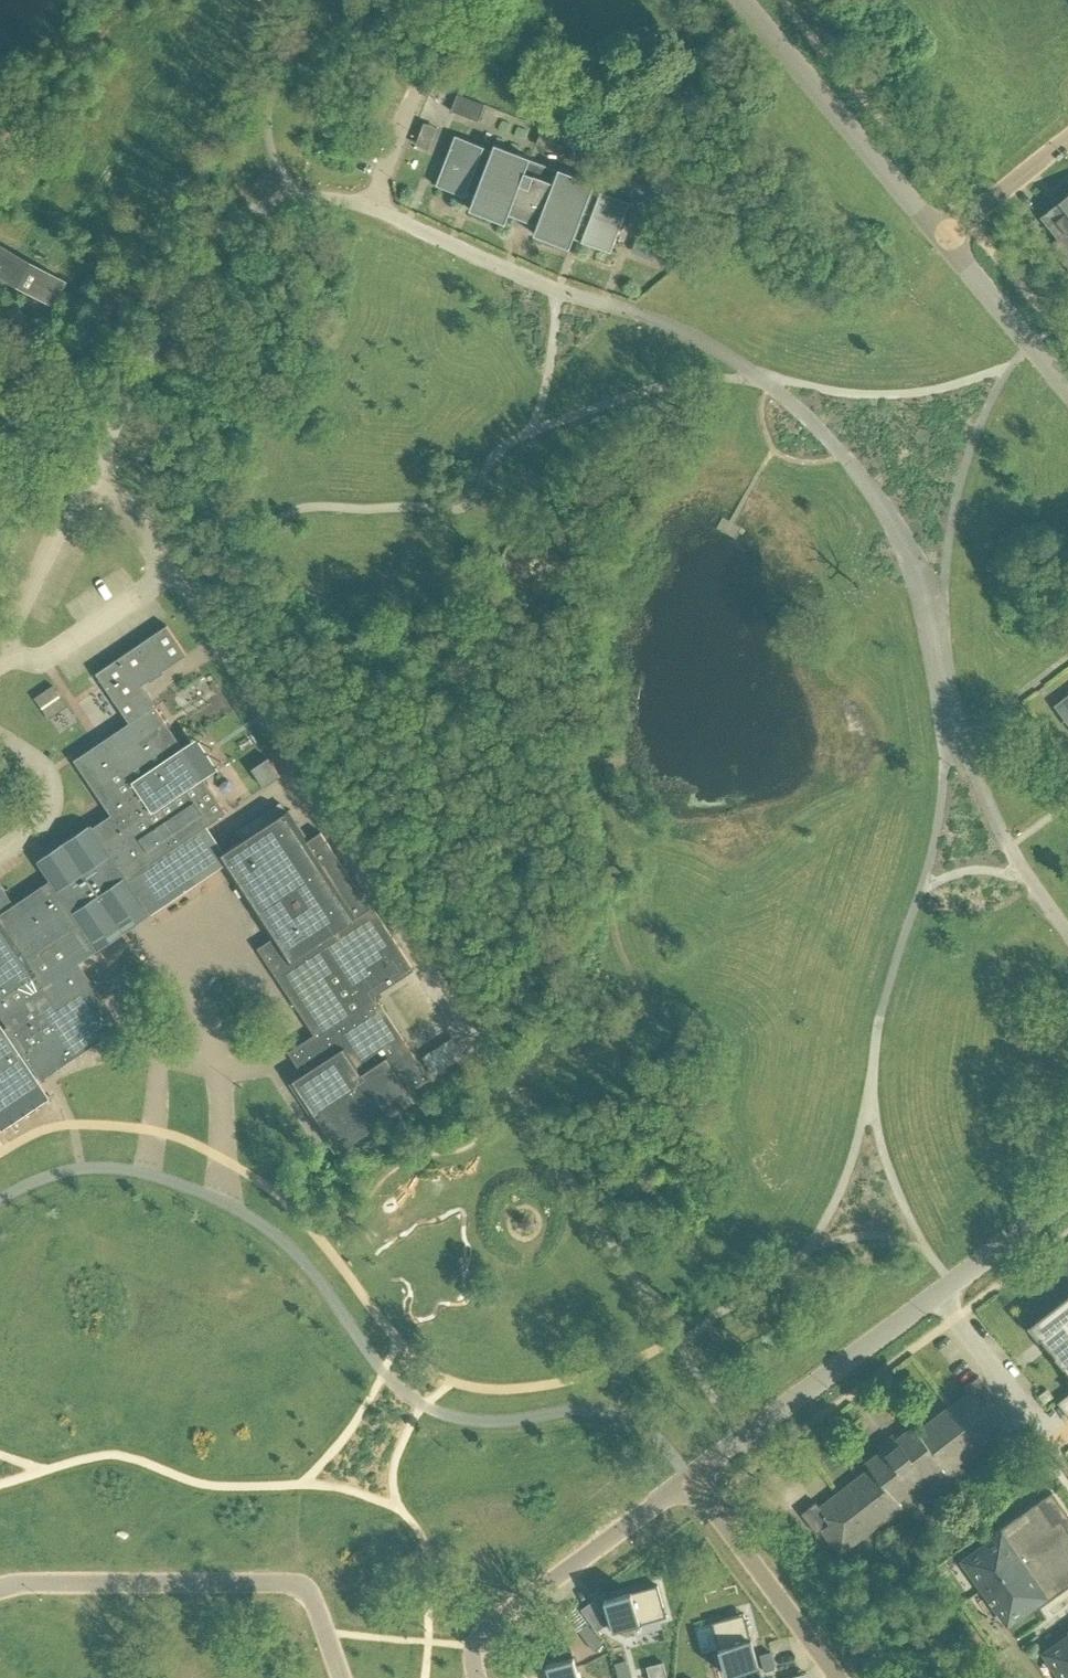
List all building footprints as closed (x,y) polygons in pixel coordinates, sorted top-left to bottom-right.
[(458,94),(451,110),(478,121),(484,104),(458,94)] [(537,143),(564,154),(570,137),(544,127),(537,143)] [(454,135),(434,185),(464,196),(466,192),(473,195),(468,208),(504,222),(511,205),(539,216),(532,233),(569,247),(574,234),(582,236),(580,241),(609,252),(629,202),(591,188),(593,182),(557,168),(560,162),(532,151),(529,157),(493,144),(491,149),(454,135)] [(1045,220),(1059,236),(1050,243),(1067,265),(1067,193),(1060,200),(1064,205),(1045,220)] [(32,293),(44,272),(43,271),(17,257),(4,255),(0,253),(0,276),(32,293)] [(43,298),(43,299),(53,305),(64,285),(53,279),(43,298)] [(10,1089),(16,1098),(85,1051),(123,1026),(80,963),(125,933),(120,925),(146,907),(127,880),(227,812),(193,761),(141,685),(187,654),(167,625),(97,673),(102,681),(107,688),(130,722),(104,739),(74,759),(112,815),(102,821),(93,827),(91,824),(37,861),(51,881),(13,907),(3,892),(0,894),(0,910),(1,912),(0,913),(0,1014),(4,1021),(0,1024),(0,1096),(10,1089)] [(36,696),(35,697),(49,719),(50,718),(68,706),(53,685),(36,696)] [(1060,705),(1067,716),(1067,699),(1060,705)] [(252,769),(265,787),(281,776),(268,758),(252,769)] [(304,1074),(289,1084),(334,1153),(421,1097),(416,1088),(431,1078),(376,995),(415,969),(373,904),(370,906),(321,831),(310,838),(291,808),(216,857),(270,940),(259,947),(315,1034),(289,1051),(304,1074)] [(428,1053),(422,1057),(434,1076),(464,1056),(463,1055),(452,1038),(428,1053)] [(1030,1327),(1040,1339),(1041,1338),(1067,1372),(1067,1297),(1030,1327)] [(979,1377),(979,1376),(964,1388),(968,1392),(929,1422),(928,1423),(920,1430),(915,1424),(894,1441),(886,1447),(867,1462),(871,1467),(860,1476),(858,1478),(821,1507),(817,1501),(802,1513),(810,1524),(818,1534),(819,1533),(820,1532),(822,1530),(823,1530),(842,1554),(886,1520),(902,1508),(898,1502),(945,1466),(949,1472),(952,1470),(1010,1424),(990,1398),(994,1395),(979,1377)] [(996,1532),(1000,1538),(967,1561),(1009,1620),(1042,1597),(1046,1603),(1067,1587),(1067,1528),(1062,1520),(1067,1516),(1067,1513),(1053,1492),(996,1532)] [(658,1584),(605,1598),(614,1631),(667,1616),(658,1584)] [(744,1612),(711,1621),(712,1624),(718,1646),(726,1675),(759,1666),(744,1612)] [(588,1622),(579,1629),(595,1650),(604,1644),(588,1622)] [(1048,1654),(1066,1677),(1067,1677),(1067,1640),(1048,1654)] [(771,1650),(760,1653),(765,1670),(775,1667),(771,1650)] [(0,1654),(0,1677),(16,1677),(5,1652),(0,1654)] [(521,1671),(523,1677),(580,1677),(574,1656),(521,1671)] [(615,1663),(619,1677),(631,1677),(626,1660),(615,1663)]
